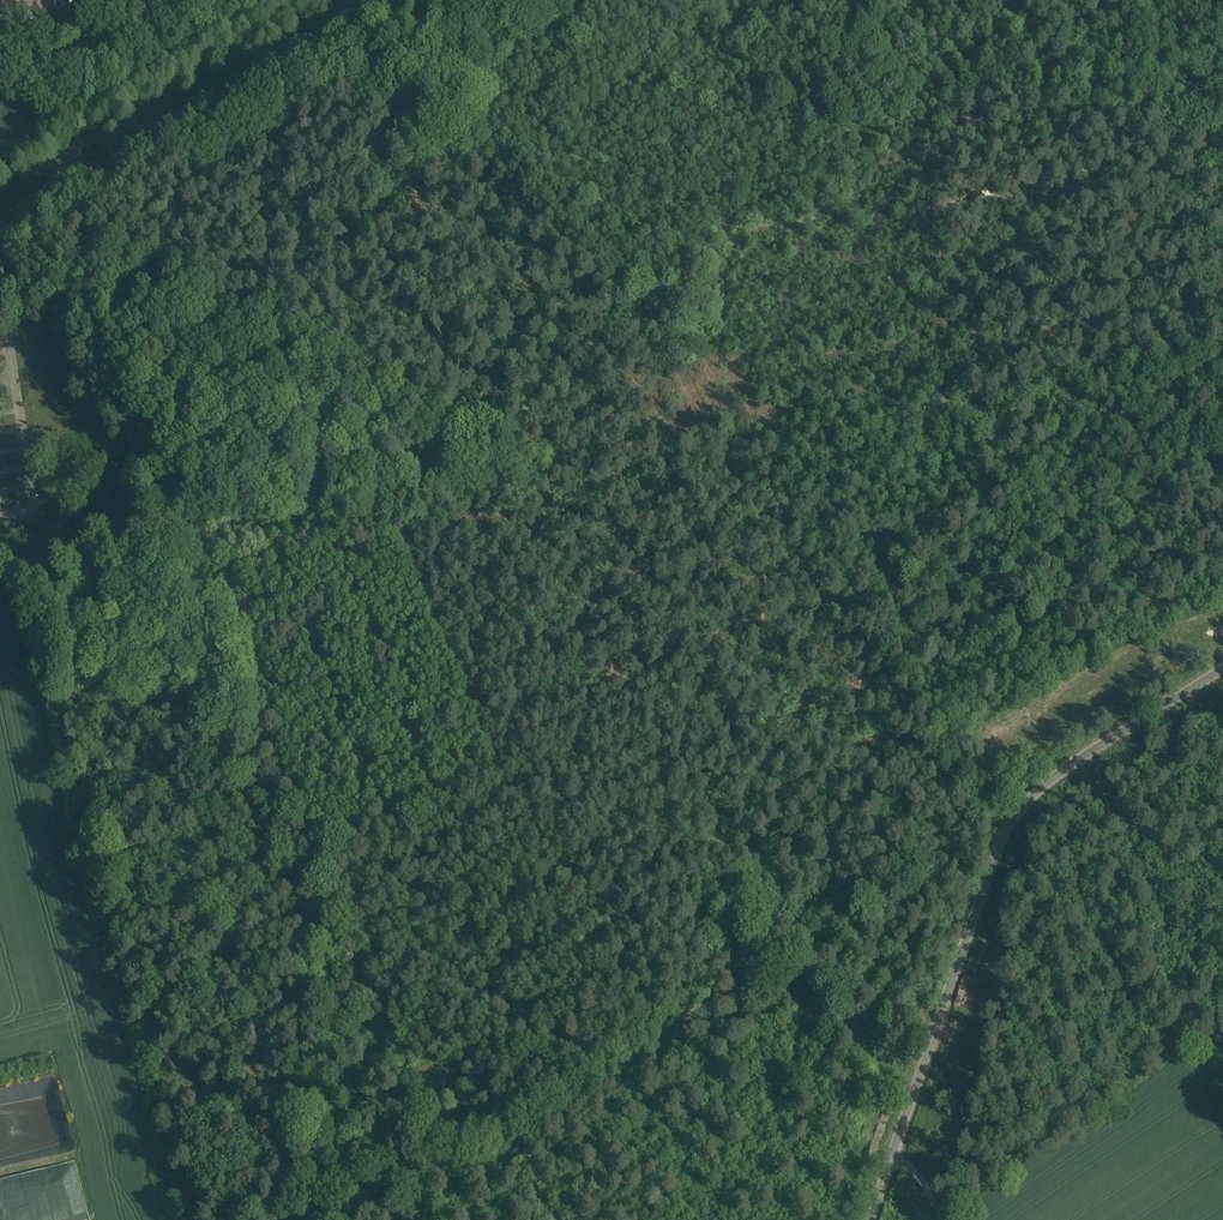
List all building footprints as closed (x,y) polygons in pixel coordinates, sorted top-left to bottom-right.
[(24,0),(0,0),(0,19),(14,23),(14,24),(15,24),(24,26),(25,23),(31,24),(35,22),(36,24),(38,24),(42,25),(43,21),(45,20),(44,18),(51,14),(52,14),(52,13),(66,5),(67,6),(68,5),(76,1),(75,0),(24,0)]
